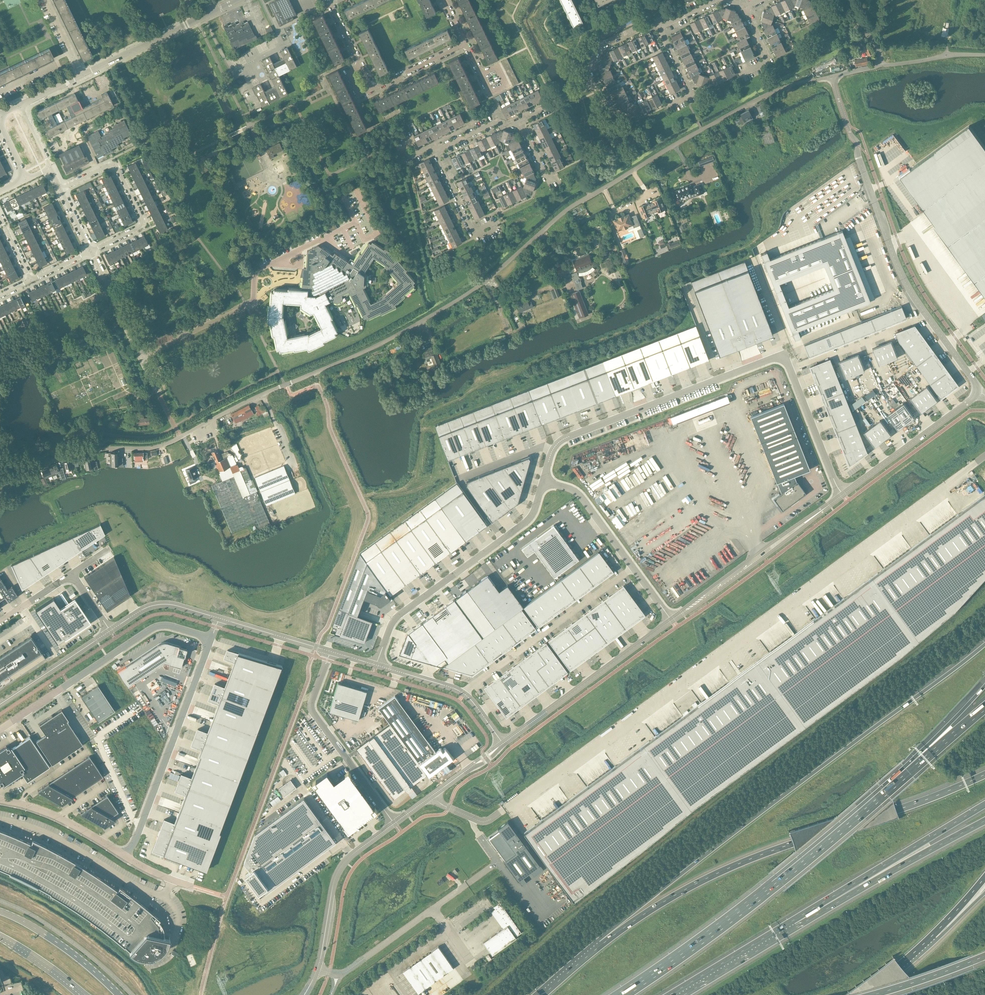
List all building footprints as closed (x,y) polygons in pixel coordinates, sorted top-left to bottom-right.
[(65,0),(53,0),(60,14),(70,10),(65,0)] [(269,4),(277,20),(280,26),(294,19),(292,16),(297,14),(290,0),(276,0),(269,4)] [(358,3),(363,12),(377,5),(375,0),(364,0),(358,3)] [(419,2),(427,16),(436,12),(430,0),(423,0),(419,2)] [(459,3),(462,9),(462,10),(463,12),(463,11),(466,18),(476,13),(469,0),(465,0),(459,3)] [(566,11),(575,7),(572,0),(561,0),(566,11)] [(780,1),(785,11),(789,9),(785,0),(783,0),(780,1)] [(789,9),(794,6),(793,5),(791,0),(785,0),(789,9)] [(780,1),(775,4),(780,13),(785,11),(780,1)] [(358,3),(350,6),(344,9),(349,19),(363,12),(358,3)] [(771,7),(775,14),(775,15),(780,13),(775,4),(771,6),(771,7)] [(811,5),(804,9),(803,9),(805,14),(815,10),(812,5),(811,5)] [(575,7),(566,11),(574,26),(583,22),(575,7)] [(730,9),(725,7),(725,9),(722,17),(727,19),(730,9)] [(735,11),(730,9),(727,19),(732,21),(735,12),(735,11)] [(77,25),(70,10),(60,14),(68,30),(72,28),(77,25)] [(717,10),(713,12),(717,21),(722,19),(721,18),(718,10),(717,10)] [(815,10),(805,14),(807,19),(817,14),(815,10)] [(764,11),(762,16),(772,19),(774,14),(765,11),(764,11)] [(713,12),(708,14),(713,24),(717,21),(713,12)] [(476,13),(466,18),(469,24),(469,25),(470,27),(471,26),(474,33),(483,28),(476,13)] [(708,14),(703,16),(708,26),(713,24),(708,14)] [(817,14),(807,19),(810,23),(819,19),(817,14)] [(318,17),(317,17),(313,19),(320,34),(330,29),(327,23),(326,21),(322,15),(318,17)] [(703,16),(699,19),(703,28),(708,26),(703,16)] [(762,16),(760,21),(762,21),(770,24),(772,19),(762,16)] [(740,18),(732,22),(731,22),(733,27),(743,22),(740,18)] [(699,19),(694,21),(699,30),(703,28),(699,19)] [(255,36),(248,23),(245,24),(244,21),(239,23),(240,24),(237,26),(235,22),(231,24),(232,26),(229,27),(227,24),(223,26),(231,42),(230,42),(234,50),(257,38),(256,35),(255,36)] [(694,33),(699,30),(694,21),(689,23),(694,33)] [(743,22),(733,27),(735,32),(745,27),(743,22)] [(771,25),(763,28),(763,29),(765,34),(774,29),(772,24),(771,25)] [(77,25),(72,28),(68,30),(75,45),(80,43),(85,40),(77,25)] [(273,31),(271,26),(265,29),(268,34),(273,31)] [(745,27),(735,32),(738,36),(747,32),(745,27)] [(368,28),(359,33),(366,47),(375,42),(368,28)] [(483,28),(474,33),(477,39),(476,39),(477,41),(478,41),(481,47),(490,43),(483,28)] [(330,29),(320,34),(327,49),(337,44),(334,38),(333,36),(330,29)] [(447,29),(433,36),(437,45),(452,38),(447,29)] [(774,29),(765,34),(767,38),(777,34),(774,29)] [(650,31),(645,33),(650,43),(655,41),(650,31)] [(680,31),(671,35),(670,36),(673,40),(682,36),(680,31)] [(273,43),(260,50),(268,68),(269,70),(274,79),(311,62),(296,32),(273,43)] [(747,32),(738,36),(740,41),(746,38),(749,36),(747,32)] [(645,33),(641,36),(645,45),(650,43),(645,33)] [(777,34),(767,38),(769,43),(779,38),(777,34)] [(433,36),(419,42),(424,51),(437,45),(433,36)] [(641,36),(636,38),(641,47),(645,45),(641,36)] [(682,36),(673,40),(675,45),(684,40),(682,36)] [(636,38),(631,40),(636,50),(641,47),(636,38)] [(746,38),(740,41),(736,42),(738,47),(748,43),(746,38)] [(779,38),(769,43),(772,47),(781,43),(779,38)] [(85,40),(80,43),(75,45),(83,60),(92,56),(85,40)] [(631,40),(627,42),(631,52),(636,50),(631,40)] [(684,40),(675,45),(677,49),(687,45),(684,40)] [(375,42),(366,47),(373,61),(382,56),(375,42)] [(419,42),(405,49),(409,58),(424,51),(419,42)] [(627,42),(622,45),(627,54),(631,52),(627,42)] [(490,43),(481,47),(484,54),(483,54),(484,56),(485,56),(488,62),(497,58),(490,43)] [(748,43),(738,47),(741,52),(750,47),(748,43)] [(781,43),(772,47),(774,52),(783,47),(781,43)] [(337,44),(327,49),(335,64),(344,59),(341,53),(342,52),(341,50),(340,51),(337,44)] [(872,53),(868,44),(863,46),(867,55),(872,53)] [(622,45),(618,47),(622,56),(627,54),(622,45)] [(679,54),(689,49),(687,45),(677,49),(679,54)] [(618,47),(613,49),(618,59),(622,56),(618,47)] [(750,47),(741,52),(743,56),(752,52),(750,47)] [(783,47),(774,52),(776,57),(786,52),(783,47)] [(49,48),(40,53),(34,56),(38,65),(53,58),(49,48)] [(682,59),(691,54),(693,53),(691,48),(689,49),(679,54),(682,59)] [(613,49),(608,51),(609,52),(612,60),(613,61),(618,59),(613,49)] [(662,52),(652,57),(655,61),(664,57),(662,52)] [(752,52),(743,56),(745,61),(755,56),(752,52)] [(684,63),(693,59),(691,54),(682,59),(684,63)] [(34,56),(24,60),(18,63),(23,73),(38,65),(34,56)] [(382,56),(373,61),(380,75),(389,71),(382,56)] [(602,56),(600,61),(610,65),(611,60),(603,57),(602,56)] [(458,57),(448,62),(456,77),(465,72),(462,66),(463,66),(462,64),(461,64),(458,57)] [(664,57),(655,61),(657,66),(666,61),(664,57)] [(855,67),(868,64),(867,58),(854,60),(855,67)] [(686,68),(696,63),(697,62),(697,61),(695,62),(693,59),(684,63),(686,68)] [(600,61),(598,66),(599,67),(608,70),(610,65),(600,61)] [(666,61),(657,66),(659,70),(669,66),(666,61)] [(18,63),(9,68),(3,71),(7,80),(23,73),(18,63)] [(688,72),(698,68),(696,63),(686,68),(688,72)] [(732,64),(727,67),(732,76),(737,74),(732,64)] [(669,66),(659,70),(661,75),(671,70),(669,66)] [(727,67),(723,69),(728,78),(732,76),(727,67)] [(698,68),(688,72),(691,77),(699,73),(700,72),(698,68)] [(338,69),(328,74),(336,89),(345,84),(342,78),(341,76),(338,69)] [(723,69),(718,71),(723,80),(728,78),(723,69)] [(609,70),(601,74),(600,74),(603,79),(612,74),(610,70),(609,70)] [(671,70),(661,75),(664,80),(673,75),(671,70)] [(718,71),(714,73),(718,83),(723,80),(718,71)] [(427,75),(425,76),(426,76),(419,80),(424,89),(439,82),(437,77),(436,76),(434,72),(428,75),(427,75)] [(465,72),(456,77),(463,92),(472,87),(469,81),(470,81),(469,78),(468,79),(465,72)] [(246,78),(242,81),(255,108),(274,99),(261,73),(247,80),(246,78)] [(699,73),(691,77),(694,82),(696,83),(699,74),(699,73)] [(710,77),(713,84),(714,85),(718,83),(714,73),(709,76),(710,77)] [(612,74),(603,79),(605,84),(614,79),(612,74)] [(704,76),(699,74),(696,83),(696,84),(701,86),(704,76)] [(673,75),(664,80),(666,84),(675,80),(673,75)] [(709,77),(704,76),(701,86),(706,87),(706,86),(709,77)] [(614,79),(605,84),(607,88),(617,84),(614,79)] [(413,82),(411,83),(411,84),(404,87),(409,96),(424,89),(419,80),(413,83),(413,82)] [(675,80),(666,84),(668,89),(677,84),(675,80)] [(345,84),(336,89),(343,104),(352,99),(349,93),(350,92),(349,90),(348,91),(345,84)] [(617,84),(607,88),(610,93),(613,91),(619,88),(617,84)] [(677,84),(668,89),(670,94),(680,89),(677,84)] [(619,88),(613,91),(615,96),(625,91),(622,86),(619,88)] [(398,89),(396,90),(396,91),(390,94),(394,103),(409,96),(404,87),(398,90),(398,89)] [(472,87),(463,92),(470,107),(474,105),(476,104),(480,102),(476,95),(477,95),(476,93),(475,93),(472,87)] [(538,90),(533,92),(538,102),(543,100),(538,90)] [(625,91),(615,96),(617,100),(627,96),(625,91)] [(101,95),(103,98),(82,108),(74,93),(62,99),(36,112),(40,119),(47,115),(50,121),(51,123),(53,126),(51,127),(45,130),(47,134),(48,136),(48,137),(60,131),(67,128),(86,119),(87,118),(113,105),(107,92),(101,95)] [(533,92),(529,95),(533,104),(538,102),(533,92)] [(381,98),(375,101),(379,111),(394,103),(390,94),(383,97),(381,98)] [(657,94),(652,97),(657,106),(662,104),(657,94)] [(529,95),(524,97),(529,106),(533,104),(529,95)] [(281,98),(275,101),(276,104),(285,100),(284,96),(281,98)] [(627,96),(617,100),(620,105),(621,105),(628,101),(629,100),(627,96)] [(524,97),(519,99),(524,109),(529,106),(524,97)] [(652,97),(648,99),(652,108),(657,106),(652,97)] [(352,99),(343,104),(350,119),(359,114),(356,108),(357,107),(356,105),(355,106),(352,99)] [(519,99),(515,101),(519,111),(524,109),(519,99)] [(648,99),(643,101),(648,111),(652,108),(648,99)] [(515,101),(510,104),(515,113),(519,111),(515,101)] [(639,105),(642,112),(643,113),(648,111),(643,101),(638,104),(639,105)] [(633,103),(628,102),(625,111),(625,112),(630,114),(633,103)] [(638,105),(633,103),(630,114),(635,115),(635,114),(638,105)] [(510,104),(506,106),(510,115),(515,113),(510,104)] [(506,106),(501,108),(506,118),(510,115),(506,106)] [(748,110),(741,114),(745,121),(749,119),(749,121),(753,119),(748,110)] [(359,114),(350,119),(357,134),(361,132),(363,131),(367,129),(363,122),(364,122),(363,120),(362,120),(359,114)] [(460,114),(455,116),(460,125),(464,123),(460,114)] [(455,116),(450,118),(455,128),(460,125),(455,116)] [(450,118),(446,120),(450,130),(455,128),(450,118)] [(123,138),(130,134),(124,120),(120,122),(121,124),(118,126),(117,124),(113,126),(114,129),(111,130),(111,129),(107,131),(108,134),(105,136),(105,135),(101,137),(98,130),(87,136),(97,158),(103,155),(103,154),(105,153),(105,155),(113,151),(111,149),(118,145),(117,143),(124,140),(123,138)] [(446,120),(441,123),(446,132),(450,130),(446,120)] [(542,120),(533,124),(535,129),(544,125),(542,120)] [(441,123),(437,125),(441,134),(446,132),(441,123)] [(437,125),(432,127),(437,137),(441,134),(437,125)] [(544,125),(535,129),(537,134),(547,129),(544,125)] [(773,139),(768,125),(764,126),(766,131),(760,133),(764,143),(773,139)] [(898,177),(899,177),(924,212),(984,295),(984,147),(969,125),(915,165),(909,169),(898,177)] [(432,127),(428,129),(432,139),(437,137),(432,127)] [(428,129),(423,132),(428,141),(432,139),(428,129)] [(547,129),(537,134),(539,138),(549,134),(547,129)] [(508,132),(503,130),(503,131),(500,140),(505,142),(508,132)] [(423,132),(418,134),(423,143),(428,141),(423,132)] [(495,132),(490,135),(495,144),(500,142),(499,140),(496,133),(495,132)] [(513,133),(508,132),(505,142),(510,143),(513,135),(513,133)] [(418,134),(414,136),(418,146),(423,143),(418,134)] [(549,134),(539,138),(542,143),(551,138),(549,134)] [(490,135),(486,137),(490,146),(495,144),(490,135)] [(486,137),(481,139),(486,149),(490,146),(486,137)] [(551,138),(542,143),(544,147),(553,143),(551,138)] [(481,139),(476,142),(478,145),(481,151),(482,151),(486,149),(481,139)] [(517,140),(510,144),(509,145),(511,150),(521,145),(518,140),(517,140)] [(269,149),(266,150),(270,159),(274,157),(273,154),(283,150),(279,142),(269,147),(269,149)] [(553,143),(544,147),(546,152),(556,147),(553,143)] [(84,156),(79,145),(59,154),(64,166),(63,166),(66,174),(89,162),(86,155),(84,156)] [(478,145),(474,147),(478,157),(483,154),(482,151),(481,151),(478,145)] [(521,145),(511,150),(513,154),(523,149),(521,145)] [(474,147),(469,149),(474,159),(478,157),(474,147)] [(556,147),(546,152),(548,157),(558,152),(556,147)] [(469,149),(465,152),(469,161),(474,159),(469,149)] [(523,149),(513,154),(516,159),(525,154),(523,149)] [(465,152),(460,154),(465,163),(469,161),(465,152)] [(558,152),(548,157),(551,161),(560,157),(558,152)] [(460,154),(456,156),(460,166),(465,163),(460,154)] [(525,154),(516,159),(518,163),(527,159),(525,154)] [(456,156),(451,158),(451,159),(455,168),(460,166),(456,156)] [(698,162),(700,167),(714,161),(712,156),(698,162)] [(560,157),(551,161),(553,166),(562,161),(560,157)] [(429,158),(419,163),(422,168),(431,163),(429,158)] [(527,159),(518,163),(520,168),(529,163),(527,159)] [(562,161),(553,166),(555,171),(565,166),(562,161)] [(139,167),(137,162),(135,163),(135,162),(127,166),(130,172),(138,168),(139,167)] [(431,163),(422,168),(424,172),(433,168),(431,163)] [(529,163),(520,168),(522,172),(532,168),(529,163)] [(140,174),(138,168),(130,172),(133,177),(140,174)] [(433,168),(424,172),(426,177),(435,172),(433,168)] [(532,168),(522,172),(525,177),(526,177),(533,173),(534,173),(532,168)] [(435,172),(426,177),(428,181),(438,177),(435,172)] [(107,176),(101,179),(103,183),(112,179),(110,176),(113,175),(112,173),(107,176)] [(140,174),(133,177),(135,183),(143,179),(140,174)] [(438,177),(428,181),(430,186),(440,181),(438,177)] [(466,177),(457,182),(459,187),(469,182),(466,177)] [(535,181),(526,178),(525,182),(535,186),(536,181),(535,180),(535,181)] [(143,179),(135,183),(138,188),(146,185),(143,179)] [(107,191),(115,187),(114,184),(115,183),(114,181),(113,182),(113,183),(105,187),(107,191)] [(440,181),(430,186),(433,191),(442,186),(440,181)] [(90,182),(78,188),(80,192),(92,185),(90,182)] [(469,182),(459,187),(461,191),(471,187),(469,182)] [(535,186),(525,182),(523,187),(532,190),(533,191),(535,186)] [(42,184),(37,187),(40,195),(46,192),(42,184)] [(691,185),(674,191),(678,200),(694,193),(696,192),(698,195),(703,193),(700,184),(694,186),(695,187),(692,188),(691,185)] [(146,185),(138,188),(141,194),(148,190),(146,185)] [(442,186),(433,191),(435,195),(444,191),(442,186)] [(522,186),(517,188),(521,198),(526,196),(526,195),(522,187),(522,186)] [(37,187),(31,190),(35,197),(40,195),(37,187)] [(471,187),(461,191),(464,196),(473,191),(471,187)] [(517,188),(512,191),(517,200),(521,198),(517,188)] [(31,190),(26,192),(29,200),(35,197),(31,190)] [(148,190),(141,194),(143,199),(151,196),(148,190)] [(466,200),(475,196),(478,195),(475,190),(473,191),(464,196),(466,200)] [(83,191),(75,194),(78,200),(86,196),(83,191)] [(444,191),(435,195),(437,200),(447,195),(444,191)] [(512,191),(508,193),(512,202),(517,200),(512,191)] [(26,192),(20,195),(24,203),(29,200),(26,192)] [(508,193),(503,195),(508,205),(512,202),(508,193)] [(20,195),(15,198),(18,205),(24,203),(20,195)] [(447,195),(437,200),(440,205),(449,200),(447,195)] [(468,205),(478,200),(480,199),(478,195),(475,196),(466,200),(468,205)] [(508,205),(503,195),(498,197),(499,198),(495,200),(497,202),(500,201),(503,207),(508,205)] [(86,196),(78,200),(81,206),(89,202),(86,196)] [(115,206),(123,202),(121,199),(123,198),(122,196),(120,197),(121,198),(113,202),(115,206)] [(151,196),(143,199),(146,205),(154,201),(151,196)] [(15,198),(9,200),(13,208),(18,205),(15,198)] [(665,210),(660,198),(659,199),(659,198),(657,199),(656,200),(653,201),(653,203),(650,204),(653,212),(657,211),(657,213),(665,210)] [(3,203),(7,211),(13,208),(9,200),(3,203)] [(478,200),(468,205),(470,210),(480,205),(478,200)] [(154,201),(146,205),(149,210),(156,207),(154,201)] [(49,204),(43,207),(45,211),(54,207),(52,204),(55,203),(54,202),(49,204)] [(89,202),(81,206),(83,211),(91,207),(89,202)] [(653,212),(650,204),(647,205),(646,204),(643,205),(642,205),(640,206),(639,207),(643,218),(651,215),(650,214),(653,212)] [(480,205),(470,210),(473,214),(482,210),(480,205)] [(444,206),(434,210),(437,215),(446,210),(444,206)] [(91,207),(83,211),(86,217),(94,213),(91,207)] [(156,207),(149,210),(151,216),(159,212),(156,207)] [(57,215),(56,212),(57,211),(56,209),(55,210),(55,211),(47,215),(49,219),(57,215)] [(446,210),(437,215),(439,219),(448,215),(446,210)] [(482,210),(473,214),(475,219),(484,214),(482,210)] [(122,221),(130,217),(129,215),(130,214),(129,212),(128,213),(129,214),(120,218),(122,221)] [(159,212),(151,216),(154,221),(162,218),(159,212)] [(94,213),(86,217),(89,222),(97,218),(94,213)] [(644,236),(636,216),(630,218),(628,214),(623,216),(623,215),(618,217),(618,218),(613,220),(614,222),(612,222),(621,245),(644,236)] [(448,215),(439,219),(441,224),(451,219),(448,215)] [(130,217),(122,221),(124,226),(135,220),(135,219),(132,220),(130,217)] [(97,218),(89,222),(92,228),(99,224),(97,218)] [(162,218),(154,221),(157,227),(165,223),(162,218)] [(26,219),(18,222),(21,228),(28,224),(26,219)] [(59,219),(51,223),(53,227),(61,223),(60,220),(59,219)] [(451,219),(441,224),(443,229),(453,224),(451,219)] [(61,223),(53,227),(55,231),(63,226),(62,225),(61,223)] [(165,223),(157,227),(160,233),(167,229),(165,223)] [(335,223),(325,228),(327,233),(337,228),(335,223)] [(28,224),(21,228),(23,234),(31,230),(28,224)] [(99,224),(92,228),(94,233),(102,229),(99,224)] [(453,224),(443,229),(446,233),(455,229),(453,224)] [(65,230),(63,227),(65,227),(64,225),(62,225),(63,226),(55,231),(57,235),(65,230)] [(102,229),(94,233),(97,239),(105,235),(102,229)] [(455,229),(446,233),(448,238),(457,233),(455,229)] [(31,230),(23,234),(26,239),(34,235),(31,230)] [(855,311),(853,308),(870,301),(842,230),(770,259),(767,252),(761,254),(776,292),(779,301),(795,340),(801,337),(798,330),(848,310),(851,309),(852,312),(855,311)] [(145,238),(143,233),(141,234),(143,237),(140,238),(144,246),(148,244),(145,238)] [(457,233),(448,238),(450,242),(460,238),(457,233)] [(58,243),(60,242),(69,238),(67,235),(67,234),(59,238),(56,239),(58,243)] [(34,235),(26,239),(29,245),(36,241),(34,235)] [(460,238),(450,242),(452,247),(462,243),(460,238)] [(73,246),(71,243),(72,242),(71,240),(70,241),(71,242),(62,246),(64,250),(73,246)] [(36,241),(29,245),(31,250),(39,246),(36,241)] [(136,250),(132,242),(129,243),(129,242),(127,243),(127,244),(128,244),(132,252),(136,250)] [(361,254),(360,253),(352,264),(335,252),(333,255),(318,245),(307,250),(306,268),(303,268),(303,269),(302,283),(302,289),(288,288),(288,290),(275,289),(274,289),(274,291),(272,291),(272,292),(271,292),(270,305),(269,305),(268,323),(268,322),(270,323),(273,336),(275,335),(277,348),(277,349),(280,349),(280,350),(280,351),(282,351),(294,348),(294,350),(307,347),(309,350),(324,342),(324,341),(335,335),(336,334),(335,332),(337,331),(337,330),(331,318),(332,318),(333,318),(327,306),(331,304),(332,304),(333,305),(334,306),(335,306),(336,306),(337,306),(339,306),(340,306),(341,305),(342,305),(343,304),(344,303),(345,302),(345,301),(346,300),(346,298),(346,297),(346,296),(350,294),(356,306),(358,305),(363,317),(364,318),(366,317),(367,319),(368,319),(380,313),(380,314),(380,315),(396,307),(395,304),(405,296),(405,295),(404,295),(414,286),(414,285),(413,283),(415,282),(414,281),(406,271),(407,270),(398,260),(400,258),(385,248),(384,249),(373,242),(372,242),(371,244),(369,242),(368,243),(361,254)] [(39,246),(31,250),(34,256),(42,252),(39,246)] [(121,257),(117,249),(114,251),(113,249),(111,250),(112,252),(113,251),(117,259),(121,257)] [(625,255),(624,249),(620,251),(624,264),(628,263),(627,258),(628,258),(626,254),(625,255)] [(118,262),(117,259),(113,251),(112,252),(109,253),(114,264),(118,262)] [(0,257),(0,261),(0,262),(9,258),(7,255),(9,254),(8,252),(6,253),(7,254),(0,257)] [(42,252),(34,256),(37,261),(44,257),(42,252)] [(114,264),(109,253),(106,254),(105,252),(103,252),(105,256),(109,263),(110,265),(114,264)] [(593,266),(589,256),(586,258),(586,257),(578,261),(577,260),(573,261),(578,272),(579,272),(580,272),(581,272),(583,272),(584,272),(585,271),(587,271),(588,270),(589,270),(590,269),(591,268),(592,267),(593,266)] [(44,257),(37,261),(39,267),(47,263),(44,257)] [(745,261),(718,271),(746,345),(747,345),(755,342),(755,341),(773,335),(745,261)] [(14,269),(6,273),(8,277),(16,273),(15,270),(16,270),(15,268),(14,268),(14,269)] [(79,278),(74,270),(75,269),(75,268),(73,269),(73,270),(71,272),(75,280),(76,282),(80,280),(79,278)] [(718,271),(691,281),(719,355),(737,349),(737,348),(746,345),(718,271)] [(75,280),(71,272),(68,273),(67,272),(65,273),(66,274),(67,274),(71,282),(75,280)] [(63,286),(59,277),(60,277),(59,276),(57,277),(58,278),(55,279),(59,288),(63,286)] [(59,288),(55,279),(52,281),(52,279),(50,280),(50,282),(51,281),(55,289),(59,288)] [(560,296),(557,289),(555,286),(553,287),(554,290),(550,292),(552,299),(560,296)] [(44,295),(40,287),(37,288),(36,287),(34,288),(35,289),(36,289),(40,297),(44,295)] [(36,299),(32,290),(29,292),(28,289),(26,290),(28,294),(28,293),(29,294),(30,296),(32,301),(36,299)] [(588,314),(579,291),(570,294),(579,318),(588,314)] [(24,304),(22,299),(21,298),(20,296),(19,293),(18,294),(19,297),(16,298),(20,306),(21,309),(25,307),(24,305),(24,304)] [(16,308),(12,300),(13,300),(13,298),(11,299),(11,301),(8,302),(12,310),(16,308)] [(533,307),(531,302),(528,303),(527,301),(517,305),(519,311),(523,310),(523,311),(533,307)] [(12,310),(8,302),(6,303),(5,302),(3,303),(4,304),(5,304),(8,312),(12,310)] [(901,306),(804,345),(809,357),(906,318),(904,314),(901,306)] [(164,327),(169,323),(162,311),(156,314),(164,327)] [(524,330),(518,316),(515,317),(521,331),(524,330)] [(616,395),(709,359),(696,325),(603,361),(528,389),(541,423),(616,395)] [(949,377),(945,372),(942,367),(943,366),(941,363),(939,361),(937,357),(935,359),(932,354),(928,348),(930,347),(927,344),(926,342),(923,339),(922,340),(915,330),(916,329),(914,326),(910,327),(895,333),(899,342),(916,365),(929,384),(940,398),(943,396),(946,393),(951,390),(954,388),(957,386),(957,385),(955,382),(953,379),(950,376),(949,377)] [(897,358),(890,341),(872,349),(878,365),(897,358)] [(441,364),(437,353),(434,354),(431,347),(421,351),(424,357),(422,357),(423,360),(426,359),(425,357),(430,355),(435,367),(441,364)] [(864,371),(857,354),(839,362),(846,378),(864,371)] [(867,452),(856,423),(843,391),(830,359),(814,366),(810,367),(811,370),(812,372),(814,371),(818,383),(817,384),(818,387),(819,390),(820,394),(822,393),(824,399),(827,404),(825,405),(826,409),(827,409),(828,411),(827,411),(829,415),(831,414),(835,426),(834,427),(835,430),(836,431),(836,433),(837,436),(839,436),(844,447),(842,448),(843,451),(844,451),(846,458),(849,465),(852,463),(852,462),(852,463),(855,460),(867,452)] [(886,395),(897,389),(894,383),(883,389),(886,395)] [(921,412),(936,400),(926,386),(910,398),(921,412)] [(523,431),(541,423),(528,390),(510,397),(491,404),(473,411),(460,416),(447,421),(435,426),(448,460),(460,455),(473,450),(486,445),(504,438),(523,431)] [(853,410),(866,401),(862,396),(850,405),(853,410)] [(673,422),(731,404),(728,397),(671,415),(673,422)] [(784,403),(750,416),(777,482),(778,482),(782,492),(773,498),(782,511),(806,493),(797,481),(795,482),(793,476),(810,469),(784,403)] [(913,417),(903,403),(887,415),(897,429),(913,417)] [(249,405),(244,407),(248,415),(248,416),(253,413),(249,405)] [(263,413),(264,416),(265,417),(270,415),(265,407),(261,409),(258,405),(255,407),(257,412),(256,412),(258,416),(263,413)] [(231,413),(235,422),(248,415),(244,407),(237,411),(231,413)] [(150,424),(150,418),(143,418),(143,414),(135,415),(135,419),(136,425),(150,424)] [(890,434),(880,420),(864,432),(874,446),(890,434)] [(236,442),(235,442),(229,445),(236,453),(238,459),(242,457),(236,442)] [(271,527),(256,491),(255,492),(245,468),(234,472),(231,466),(227,457),(222,459),(220,456),(217,450),(212,452),(216,462),(215,462),(219,472),(223,481),(212,485),(232,533),(254,523),(258,532),(271,527)] [(118,456),(118,452),(116,452),(115,452),(112,452),(112,453),(111,453),(111,452),(110,452),(110,456),(110,459),(110,462),(110,461),(110,465),(114,465),(114,466),(116,465),(118,465),(118,466),(121,466),(122,465),(122,466),(122,459),(118,459),(118,457),(119,456),(118,456)] [(147,453),(143,453),(143,452),(133,452),(133,461),(143,461),(143,457),(147,457),(147,453)] [(92,468),(90,456),(88,456),(88,457),(87,457),(84,457),(84,458),(83,458),(84,460),(85,465),(86,469),(89,468),(91,468),(92,468)] [(474,478),(466,481),(466,485),(492,521),(518,503),(530,459),(529,457),(474,478)] [(65,477),(62,467),(58,469),(58,468),(59,467),(58,465),(57,466),(56,465),(49,468),(52,476),(56,474),(59,473),(60,474),(62,478),(65,477)] [(290,481),(284,465),(255,477),(266,505),(271,503),(295,493),(290,481)] [(189,481),(190,484),(196,481),(195,478),(198,477),(193,466),(186,470),(190,480),(189,481)] [(44,478),(41,479),(43,484),(45,487),(49,485),(47,482),(46,478),(49,477),(52,476),(51,473),(49,468),(42,471),(44,476),(43,476),(44,478)] [(457,482),(435,498),(466,540),(487,525),(457,482)] [(524,832),(574,900),(640,849),(696,805),(899,656),(954,610),(984,576),(984,495),(984,494),(524,832)] [(435,498),(360,553),(391,595),(466,540),(435,498)] [(66,559),(65,558),(75,551),(76,552),(80,549),(85,546),(84,545),(98,536),(99,537),(104,533),(100,525),(100,524),(11,565),(11,566),(12,565),(21,587),(22,587),(23,587),(25,586),(27,584),(27,583),(37,577),(37,578),(38,577),(46,572),(47,571),(46,571),(56,564),(56,565),(57,565),(65,559),(66,559)] [(535,550),(554,577),(579,559),(553,525),(522,548),(527,556),(535,550)] [(598,552),(589,559),(603,578),(607,574),(608,575),(613,571),(598,552)] [(360,553),(339,608),(357,615),(359,610),(364,597),(376,602),(377,602),(378,603),(379,604),(380,605),(381,605),(382,604),(391,598),(386,591),(386,590),(360,553)] [(130,595),(114,557),(84,576),(107,611),(130,595)] [(603,578),(589,559),(580,566),(594,585),(599,582),(598,581),(603,578)] [(594,585),(580,566),(570,573),(584,591),(589,588),(589,589),(594,585)] [(584,591),(570,573),(561,579),(575,599),(580,595),(579,595),(584,591)] [(495,585),(489,577),(488,575),(486,576),(480,581),(479,581),(467,590),(495,628),(524,607),(507,585),(499,591),(495,585)] [(1,599),(5,597),(8,602),(18,595),(12,586),(7,589),(0,578),(0,598),(1,599)] [(575,599),(561,579),(552,586),(565,605),(570,601),(571,602),(575,599)] [(565,605),(552,586),(543,593),(557,612),(561,609),(561,608),(565,605)] [(633,599),(623,586),(618,589),(619,590),(614,594),(623,606),(633,599)] [(557,612),(543,593),(533,600),(547,618),(552,615),(552,616),(557,612)] [(623,606),(614,594),(610,597),(609,596),(604,600),(614,612),(623,606)] [(53,597),(35,610),(57,642),(64,638),(65,639),(90,622),(74,598),(60,608),(53,597)] [(448,662),(483,637),(461,608),(455,599),(453,600),(452,601),(425,621),(424,621),(422,622),(423,623),(422,623),(420,624),(420,625),(408,633),(407,634),(405,639),(404,641),(403,644),(402,646),(402,647),(401,649),(400,653),(409,656),(433,663),(434,664),(436,664),(445,658),(448,662)] [(644,615),(633,599),(623,606),(634,621),(639,618),(640,618),(644,615)] [(547,618),(533,600),(524,607),(538,626),(543,623),(542,622),(547,618)] [(614,612),(604,600),(600,603),(600,604),(596,607),(605,619),(614,612)] [(634,621),(623,606),(614,612),(626,629),(630,625),(630,624),(634,621)] [(605,619),(596,607),(591,611),(590,610),(586,613),(595,626),(605,619)] [(364,643),(372,621),(357,615),(339,608),(330,632),(364,643)] [(536,628),(521,609),(495,628),(444,666),(472,674),(484,665),(493,658),(494,659),(503,652),(502,651),(512,644),(512,645),(521,638),(530,631),(531,631),(536,628)] [(626,629),(614,612),(605,619),(616,635),(620,631),(621,632),(626,629)] [(595,626),(586,613),(581,617),(582,617),(577,621),(586,633),(595,626)] [(616,635),(605,619),(595,626),(607,642),(612,639),(611,638),(616,635)] [(586,633),(577,621),(572,624),(572,623),(567,627),(577,640),(586,633)] [(607,642),(595,626),(586,633),(597,648),(602,645),(602,646),(607,642)] [(577,640),(567,627),(563,630),(563,631),(559,634),(567,646),(577,640)] [(597,648),(586,633),(577,640),(588,656),(593,652),(597,648)] [(567,646),(559,634),(554,638),(553,637),(549,641),(558,653),(567,646)] [(2,686),(3,686),(4,686),(3,685),(8,682),(9,682),(10,682),(9,681),(14,678),(15,678),(16,678),(15,677),(20,674),(21,674),(22,674),(21,673),(26,670),(28,670),(27,669),(32,666),(33,666),(33,665),(38,662),(39,662),(39,661),(44,658),(46,658),(43,654),(45,653),(39,648),(37,644),(36,645),(31,636),(31,635),(30,636),(30,637),(25,640),(25,639),(24,640),(24,641),(19,644),(19,643),(18,644),(18,645),(13,648),(13,647),(12,648),(12,649),(7,652),(7,651),(6,652),(6,653),(5,653),(4,653),(4,654),(3,654),(2,655),(1,656),(1,655),(0,656),(0,657),(0,687),(2,686)] [(588,656),(577,640),(567,646),(579,662),(583,658),(584,659),(588,656)] [(159,643),(130,663),(140,678),(164,663),(180,668),(185,651),(186,648),(180,646),(168,642),(166,642),(165,642),(163,642),(162,642),(160,643),(159,643)] [(563,675),(567,671),(546,642),(541,646),(542,647),(533,653),(532,653),(523,659),(523,660),(514,667),(513,666),(504,673),(505,674),(496,681),(495,680),(485,687),(506,716),(516,709),(516,708),(525,701),(525,702),(535,695),(534,694),(543,687),(544,688),(553,682),(553,681),(562,674),(563,675)] [(579,662),(567,646),(558,653),(570,669),(574,666),(574,665),(579,662)] [(164,819),(152,850),(206,870),(282,666),(227,650),(225,656),(224,658),(235,662),(225,687),(215,683),(209,700),(219,703),(208,732),(198,729),(192,745),(202,749),(191,778),(181,774),(175,790),(185,794),(174,823),(164,819)] [(338,682),(329,711),(358,720),(367,691),(338,682)] [(98,721),(115,710),(98,685),(81,696),(98,721)] [(58,729),(68,722),(67,721),(68,720),(61,710),(50,717),(58,729)] [(388,720),(390,724),(421,765),(423,763),(430,772),(451,757),(446,751),(443,748),(437,753),(428,740),(424,743),(400,711),(388,720)] [(58,729),(50,717),(39,725),(45,735),(46,735),(47,737),(55,731),(58,729)] [(82,744),(68,722),(58,729),(55,731),(69,753),(82,744)] [(390,724),(356,748),(357,749),(360,753),(360,752),(372,768),(394,798),(406,789),(406,790),(411,786),(411,785),(422,777),(422,778),(423,778),(427,775),(427,774),(421,765),(390,724)] [(69,753),(55,731),(47,737),(46,735),(45,735),(36,741),(52,764),(69,753)] [(29,736),(12,748),(11,747),(10,748),(8,746),(7,747),(6,746),(0,750),(0,782),(1,782),(4,785),(21,773),(27,781),(49,766),(29,736)] [(90,757),(89,756),(86,758),(86,757),(83,759),(84,760),(84,761),(83,762),(77,766),(75,767),(74,766),(75,766),(74,765),(69,769),(70,769),(68,770),(63,773),(64,773),(65,774),(63,775),(57,780),(55,781),(52,783),(50,784),(49,783),(48,783),(44,786),(42,787),(37,790),(42,793),(44,794),(49,797),(49,796),(50,797),(55,800),(57,801),(62,804),(66,801),(68,800),(73,797),(71,796),(73,794),(80,789),(82,788),(83,789),(88,786),(87,785),(88,784),(95,779),(96,778),(97,780),(100,778),(103,776),(102,775),(99,770),(99,771),(93,761),(90,757)] [(316,781),(312,783),(342,823),(344,826),(346,826),(349,830),(355,826),(357,826),(364,821),(367,818),(371,816),(373,814),(377,811),(348,771),(345,774),(334,782),(327,773),(316,781)] [(279,788),(285,796),(296,787),(291,779),(279,788)] [(102,799),(102,800),(101,801),(94,806),(94,805),(93,806),(91,805),(86,808),(86,809),(85,810),(85,809),(80,813),(85,815),(87,816),(91,819),(92,819),(93,820),(98,823),(100,823),(99,824),(104,826),(107,825),(108,824),(109,823),(110,822),(111,822),(115,819),(110,816),(118,811),(111,801),(108,796),(107,796),(107,795),(104,797),(101,799),(102,799)] [(255,834),(244,862),(244,863),(250,871),(246,874),(259,892),(263,889),(266,893),(281,882),(311,860),(327,848),(336,841),(320,820),(304,797),(255,833),(255,834)] [(540,864),(508,821),(498,828),(499,830),(489,837),(505,860),(504,861),(522,885),(527,882),(523,877),(540,864)] [(10,833),(8,832),(8,833),(0,830),(0,856),(10,833)] [(20,838),(18,837),(16,836),(16,837),(10,834),(11,833),(10,833),(0,856),(0,868),(9,872),(9,873),(12,874),(17,876),(28,853),(25,851),(29,842),(20,838)] [(42,843),(40,842),(40,843),(32,839),(31,843),(29,842),(25,851),(28,853),(17,876),(24,879),(35,885),(34,886),(37,887),(37,886),(50,893),(50,894),(56,898),(72,872),(70,870),(75,862),(71,859),(69,858),(69,859),(63,856),(64,855),(62,854),(49,848),(50,847),(48,846),(47,847),(42,845),(42,843)] [(72,872),(56,898),(63,902),(76,910),(88,918),(100,927),(106,932),(134,897),(133,896),(132,897),(128,893),(128,892),(126,891),(119,886),(117,890),(113,886),(111,884),(110,885),(105,882),(106,881),(104,880),(92,872),(90,871),(90,872),(85,868),(85,867),(83,866),(83,867),(75,862),(70,870),(72,872)] [(134,899),(135,898),(134,897),(106,932),(112,937),(124,947),(125,946),(129,950),(129,951),(130,952),(159,919),(153,914),(154,913),(152,912),(152,913),(147,909),(148,908),(146,906),(145,907),(134,899)] [(521,933),(500,902),(494,907),(495,909),(491,911),(503,928),(483,942),(492,955),(516,938),(515,937),(518,935),(521,933)] [(137,955),(141,957),(145,957),(149,957),(153,956),(157,954),(160,952),(163,949),(166,946),(168,942),(169,940),(169,938),(169,937),(169,938),(164,937),(165,936),(164,936),(164,934),(164,932),(163,930),(163,928),(162,926),(161,924),(160,922),(159,921),(158,920),(159,919),(130,952),(133,954),(137,955)] [(447,973),(454,968),(453,967),(442,951),(438,946),(431,951),(435,956),(413,971),(410,966),(403,971),(403,972),(404,972),(412,984),(418,993),(425,988),(425,987),(446,972),(447,973)] [(473,955),(476,959),(484,954),(481,949),(473,955)]
